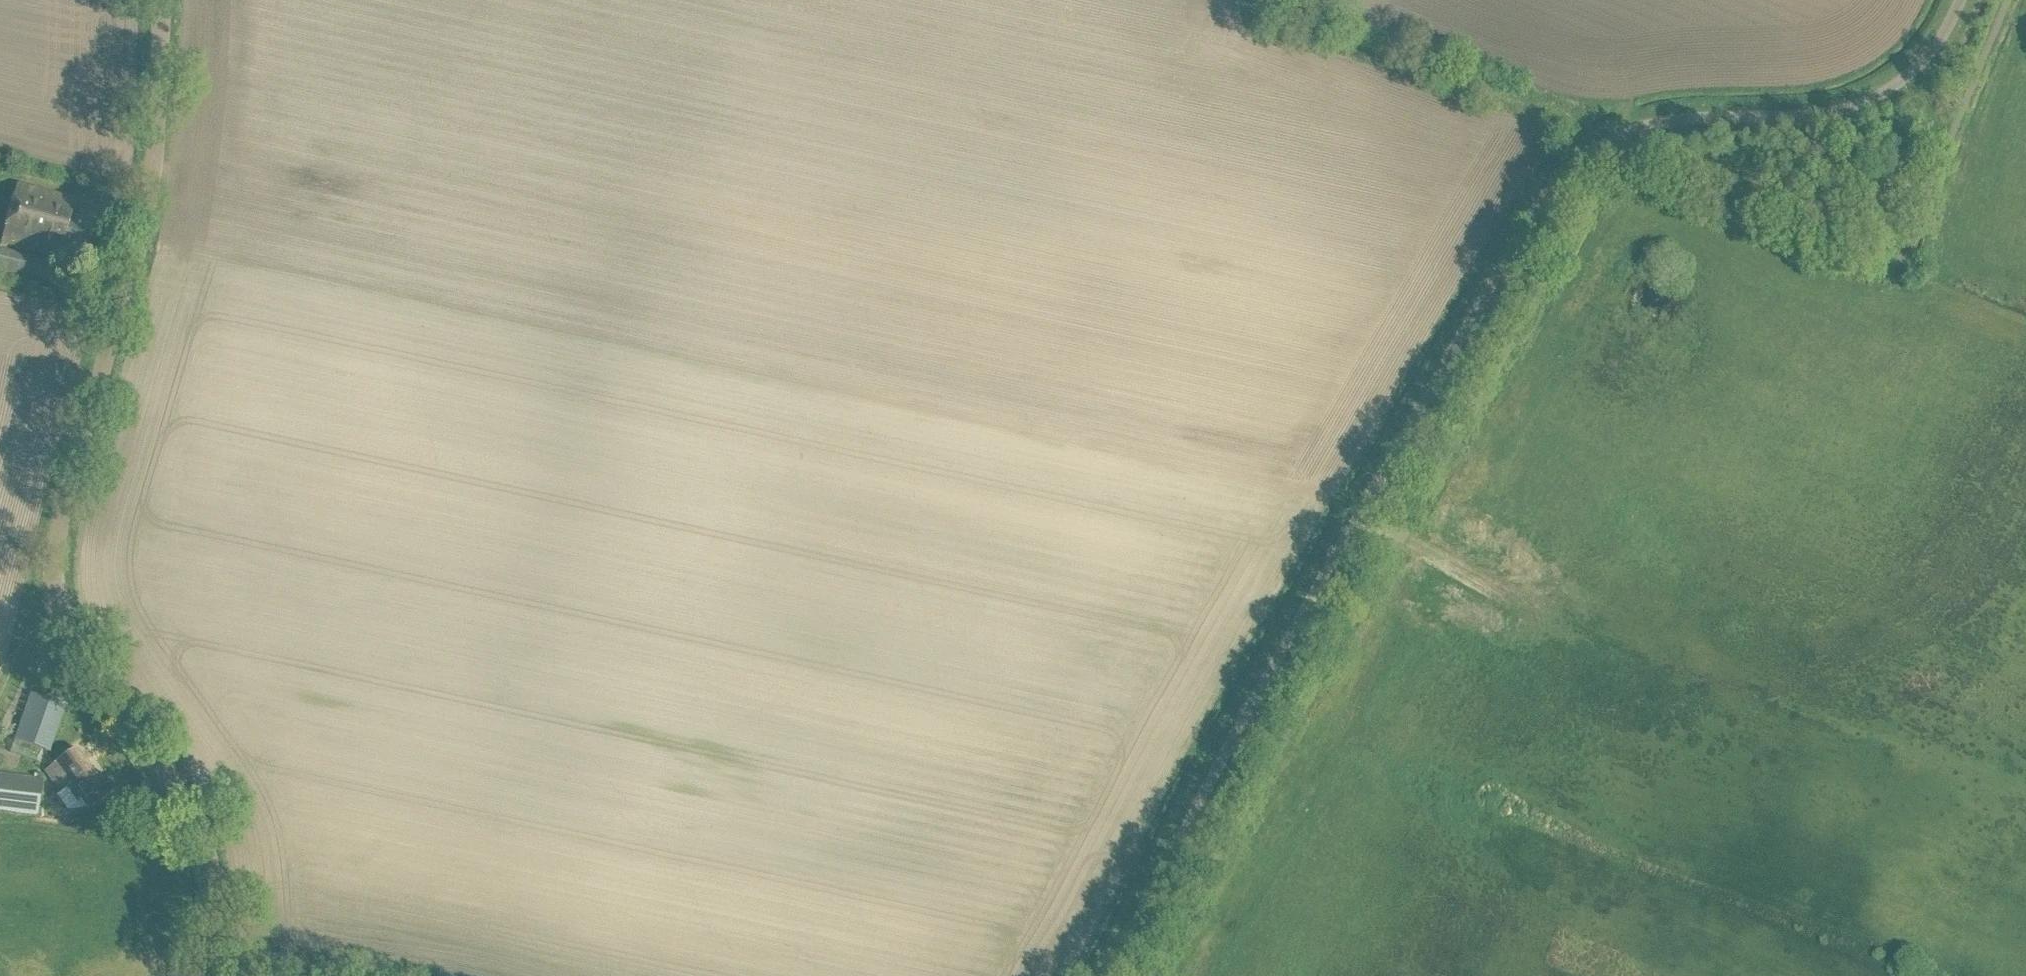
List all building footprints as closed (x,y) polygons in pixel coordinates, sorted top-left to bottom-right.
[(82,261),(91,226),(69,220),(74,203),(19,188),(3,246),(62,262),(64,257),(82,261)] [(56,265),(0,250),(0,276),(14,280),(15,276),(51,285),(56,265)] [(66,708),(30,695),(14,740),(50,753),(66,708)] [(89,810),(116,791),(105,775),(99,779),(79,750),(46,774),(62,795),(69,791),(79,805),(83,801),(89,810)] [(0,775),(0,813),(38,817),(43,781),(0,775)]
